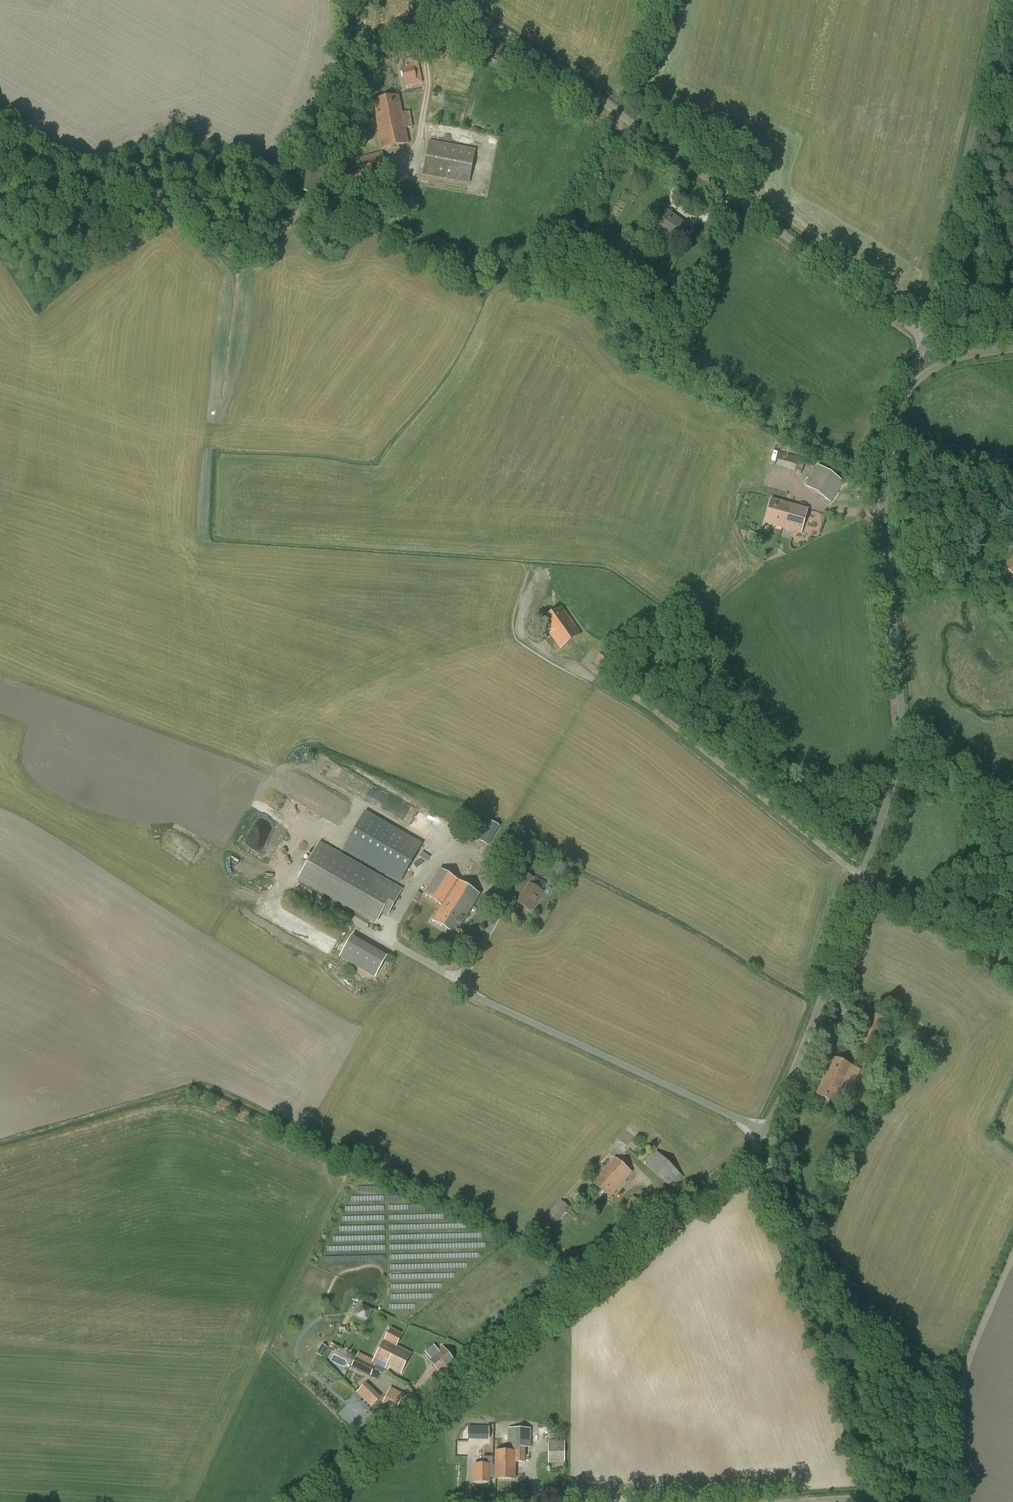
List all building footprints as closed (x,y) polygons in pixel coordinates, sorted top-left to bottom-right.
[(411,59),(400,61),(405,87),(422,83),(418,64),(413,65),(411,59)] [(399,96),(372,102),(382,150),(409,144),(406,129),(413,127),(410,112),(402,113),(399,96)] [(429,140),(422,175),(469,184),(476,149),(429,140)] [(373,176),(375,175),(378,183),(387,180),(384,173),(385,173),(386,174),(388,173),(382,152),(361,158),(367,179),(374,177),(373,176)] [(298,190),(315,197),(328,168),(311,160),(298,190)] [(346,175),(350,188),(366,183),(362,171),(346,175)] [(669,242),(673,246),(676,243),(677,244),(689,228),(668,213),(656,228),(671,239),(669,242)] [(794,471),(794,473),(799,475),(804,460),(774,450),(770,461),(776,463),(775,465),(794,471)] [(844,483),(817,465),(804,486),(830,503),(844,483)] [(764,523),(782,528),(784,521),(787,522),(792,504),(771,499),(764,523)] [(784,521),(782,528),(801,533),(808,509),(792,504),(787,522),(784,521)] [(750,531),(743,547),(749,551),(751,548),(754,549),(758,535),(750,531)] [(1003,566),(1012,576),(1012,556),(1003,566)] [(540,622),(560,649),(582,634),(562,606),(540,622)] [(617,657),(605,648),(594,663),(606,672),(617,657)] [(365,813),(344,849),(400,881),(420,845),(365,813)] [(500,826),(485,818),(479,827),(479,826),(472,837),(488,846),(500,826)] [(318,845),(300,877),(376,921),(381,913),(387,916),(402,890),(401,889),(399,892),(318,845)] [(433,921),(455,935),(480,895),(440,869),(424,895),(442,906),(433,921)] [(527,887),(517,903),(531,911),(542,892),(530,884),(533,878),(526,874),(521,883),(527,887)] [(352,935),(340,957),(376,977),(388,955),(352,935)] [(819,1095),(835,1102),(844,1081),(853,1085),(859,1069),(831,1058),(823,1077),(826,1078),(819,1095)] [(645,1164),(672,1189),(683,1177),(656,1152),(645,1164)] [(614,1157),(592,1183),(610,1198),(632,1172),(614,1157)] [(560,1201),(539,1228),(548,1235),(569,1208),(560,1201)] [(362,1307),(358,1315),(366,1319),(370,1312),(362,1307)] [(403,1333),(391,1327),(374,1360),(359,1353),(356,1358),(374,1368),(376,1364),(385,1369),(387,1366),(388,1367),(391,1362),(391,1361),(391,1360),(391,1359),(390,1358),(396,1345),(403,1333)] [(391,1362),(388,1367),(401,1374),(411,1353),(396,1345),(390,1358),(391,1359),(391,1360),(391,1361),(391,1362)] [(443,1346),(427,1359),(441,1376),(457,1363),(443,1346)] [(352,1366),(370,1375),(374,1368),(356,1358),(352,1366)] [(366,1382),(356,1393),(372,1407),(382,1396),(366,1382)] [(382,1402),(396,1410),(404,1396),(390,1388),(382,1402)] [(494,1478),(494,1480),(515,1480),(515,1462),(524,1462),(524,1447),(530,1447),(530,1429),(508,1428),(508,1451),(495,1450),(494,1469),(494,1478)] [(548,1463),(565,1463),(565,1440),(548,1440),(548,1463)] [(494,1478),(494,1469),(490,1469),(490,1464),(474,1464),(474,1482),(489,1482),(490,1478),(494,1478)]
